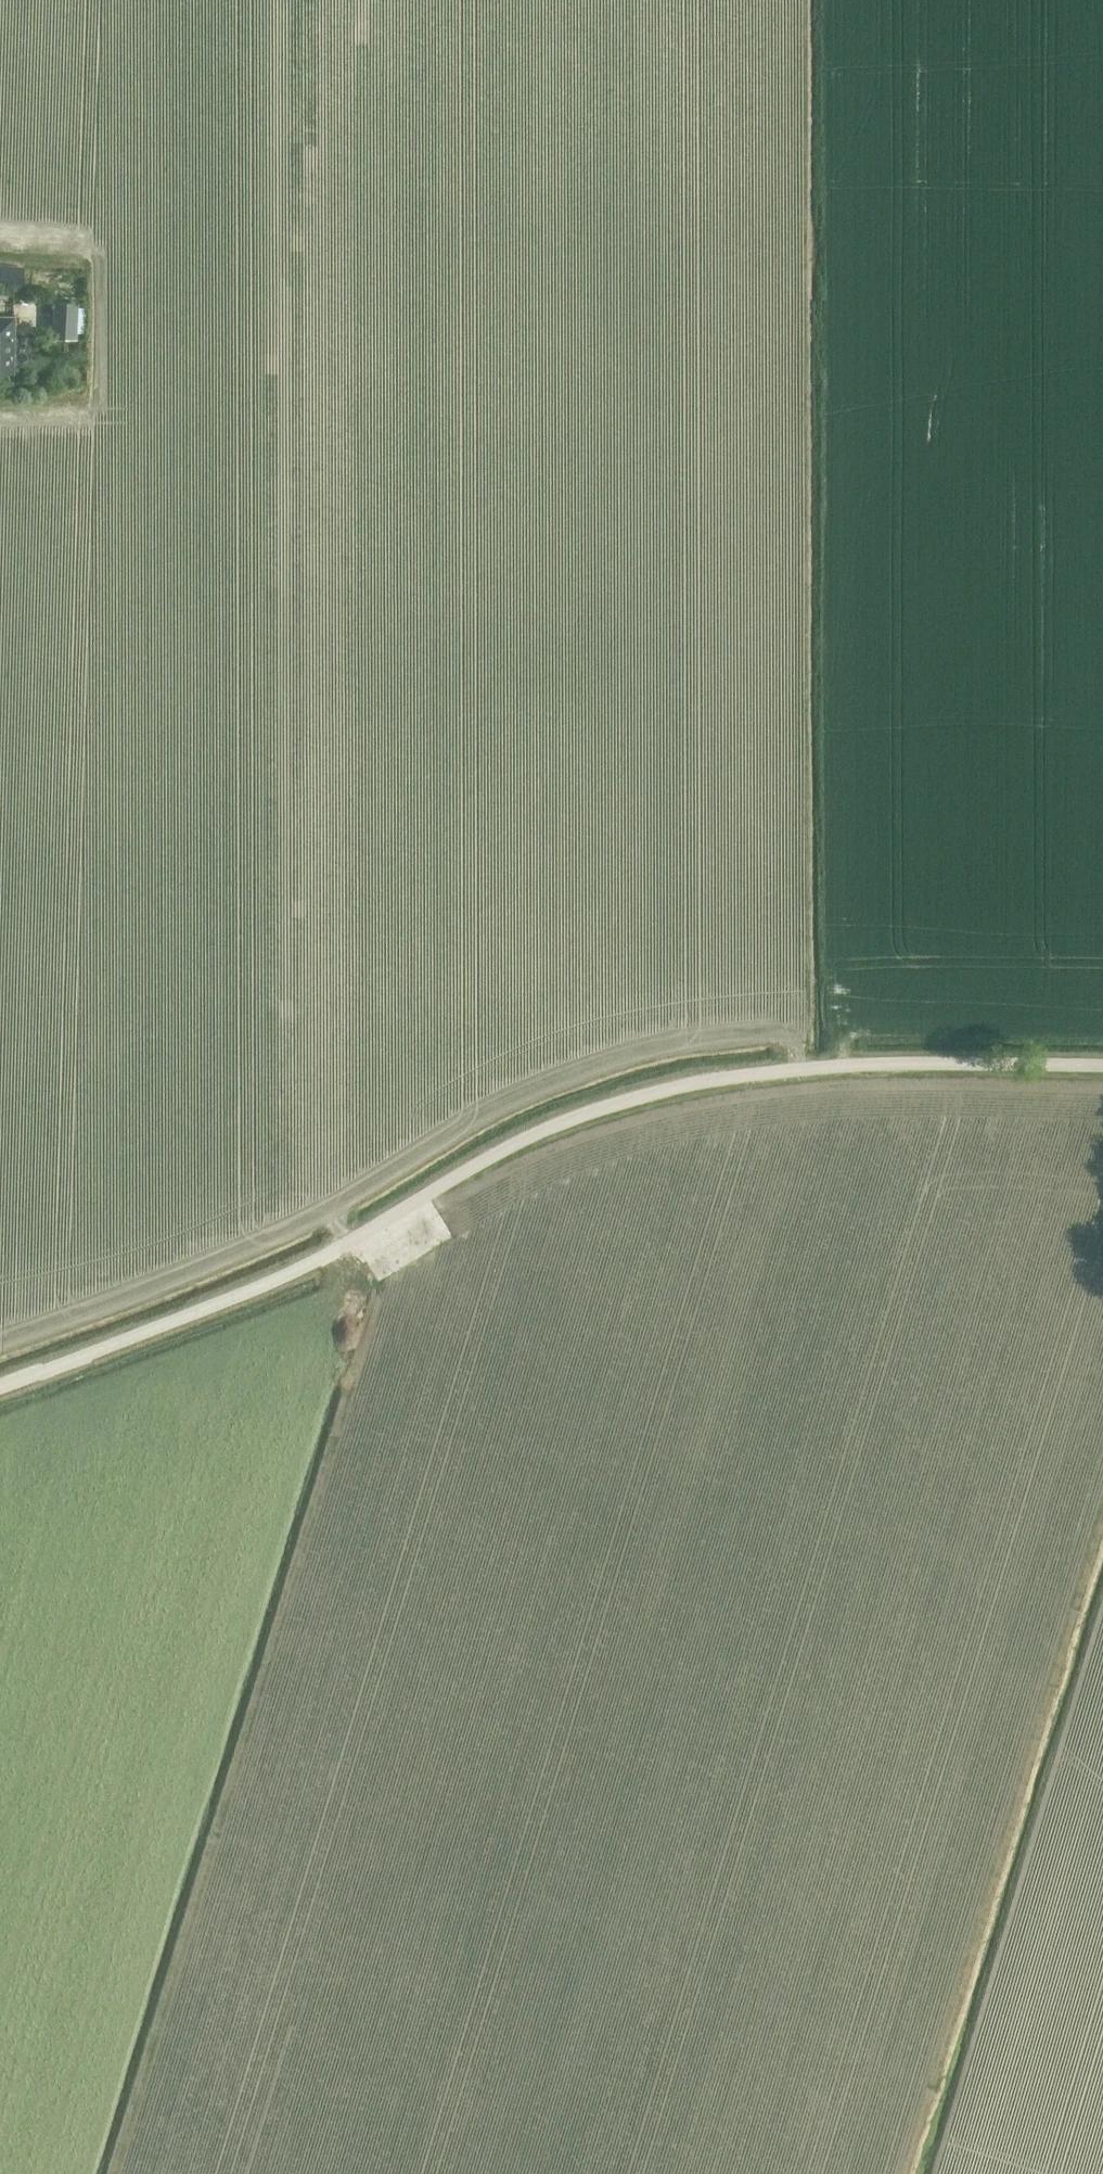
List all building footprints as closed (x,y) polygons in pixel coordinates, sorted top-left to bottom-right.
[(55,348),(76,349),(78,301),(54,300),(52,337),(56,337),(55,348)] [(13,370),(14,315),(0,314),(0,369),(13,370)]
